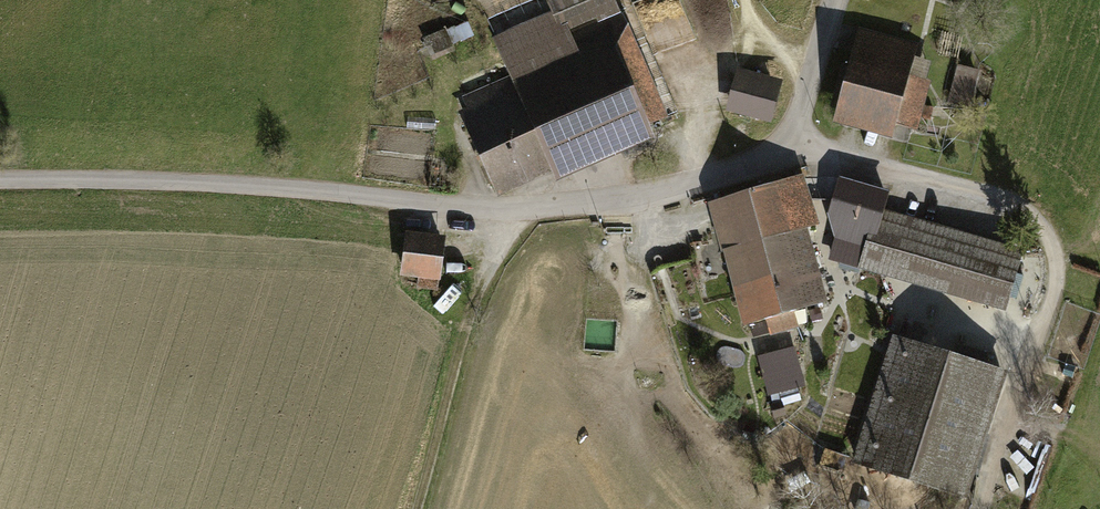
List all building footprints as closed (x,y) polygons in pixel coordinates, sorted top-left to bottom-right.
[(498,39),(514,77),(466,98),(473,113),(463,117),(497,195),(648,129),(614,52),(626,28),(614,0),(550,0),(556,14),(498,39)] [(445,30),(425,38),(433,58),(453,49),(445,30)] [(920,49),(866,35),(842,126),(896,140),(903,113),(921,118),(929,85),(912,80),(920,49)] [(980,73),(961,68),(952,101),(971,106),(980,73)] [(783,91),(740,79),(731,110),(775,122),(783,91)] [(842,244),(869,252),(864,269),(1007,310),(1024,253),(884,213),(890,194),(845,181),(838,208),(851,212),(842,244)] [(736,228),(741,247),(814,226),(804,189),(722,212),(727,230),(736,228)] [(810,283),(796,232),(741,247),(761,320),(826,302),(820,280),(810,283)] [(411,237),(407,276),(440,280),(445,241),(411,237)] [(762,352),(770,399),(807,393),(798,346),(762,352)] [(995,373),(905,346),(868,466),(957,493),(995,373)]
